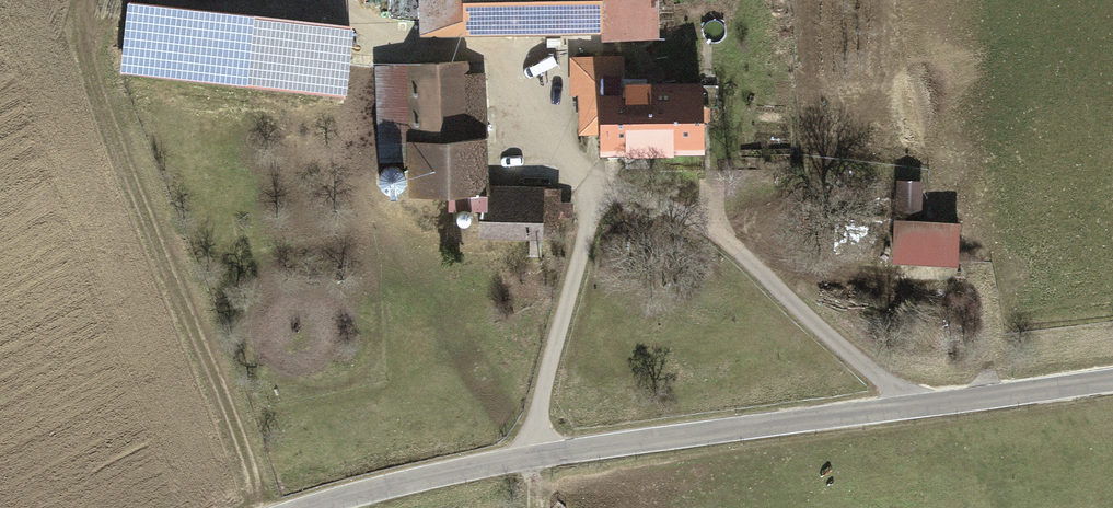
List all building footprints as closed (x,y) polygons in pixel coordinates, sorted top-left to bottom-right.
[(460,22),(595,23),(595,0),(460,0),(460,22)] [(595,23),(656,23),(656,0),(595,0),(595,23)] [(130,14),(125,79),(351,96),(356,30),(130,14)] [(446,51),(402,54),(410,175),(493,170),(488,73),(446,51)] [(700,74),(610,75),(611,138),(701,137),(700,74)] [(489,178),(490,225),(568,224),(567,177),(489,178)] [(965,194),(904,197),(906,243),(966,241),(965,194)]
